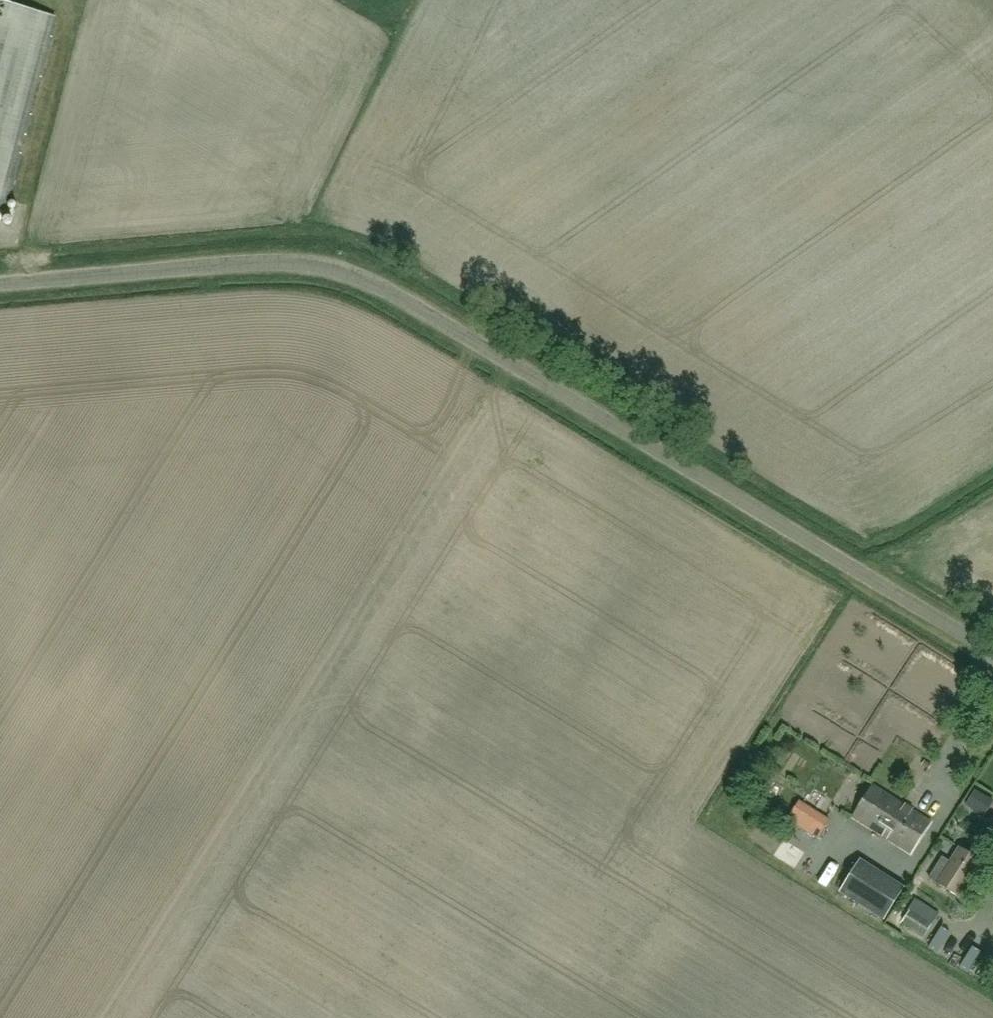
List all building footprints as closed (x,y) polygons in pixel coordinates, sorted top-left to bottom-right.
[(4,212),(56,16),(0,2),(0,211),(4,212)] [(911,852),(930,822),(873,786),(853,816),(911,852)] [(992,809),(992,804),(979,794),(971,804),(988,816),(992,809)] [(798,803),(787,820),(820,840),(830,823),(798,803)] [(960,847),(950,862),(943,857),(930,878),(959,896),(981,861),(960,847)] [(841,892),(861,904),(880,874),(861,861),(841,892)] [(907,909),(900,921),(925,937),(932,925),(907,909)]
